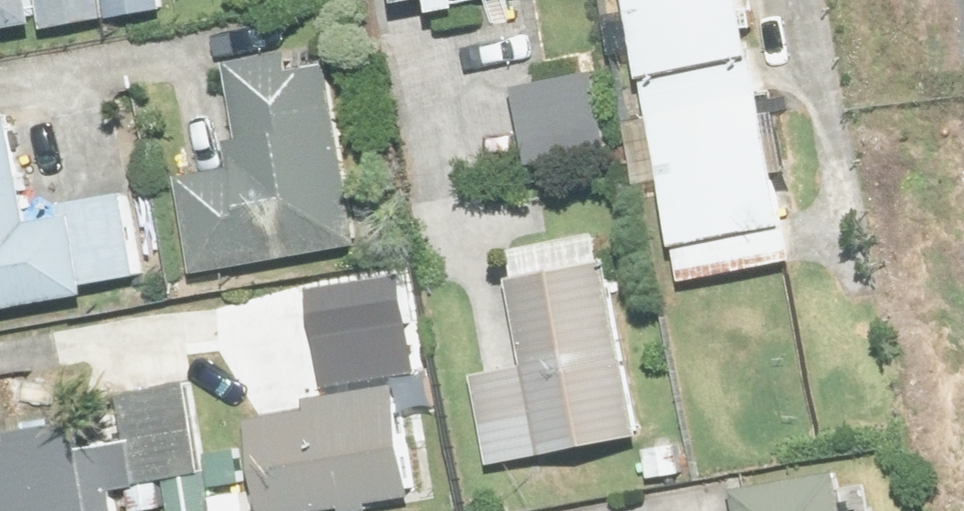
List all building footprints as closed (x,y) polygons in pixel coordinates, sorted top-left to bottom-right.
[(75,73),(76,0),(0,0),(0,72),(75,73)] [(120,21),(225,0),(116,0),(120,21)] [(461,33),(524,26),(520,0),(353,0),(360,49),(461,33)] [(632,327),(756,305),(703,0),(574,0),(632,327)] [(300,192),(293,194),(272,92),(163,115),(184,213),(128,222),(145,319),(317,289),(300,192)] [(564,109),(471,125),(486,214),(579,198),(564,109)] [(13,340),(12,336),(91,322),(74,230),(0,243),(0,342),(13,340)] [(463,295),(483,406),(426,415),(439,504),(499,496),(601,484),(564,277),(463,295)] [(192,459),(203,510),(366,510),(349,427),(192,459)] [(150,509),(142,428),(58,436),(63,489),(0,498),(0,510),(132,510),(150,509)] [(816,498),(734,510),(819,510),(816,498)]
